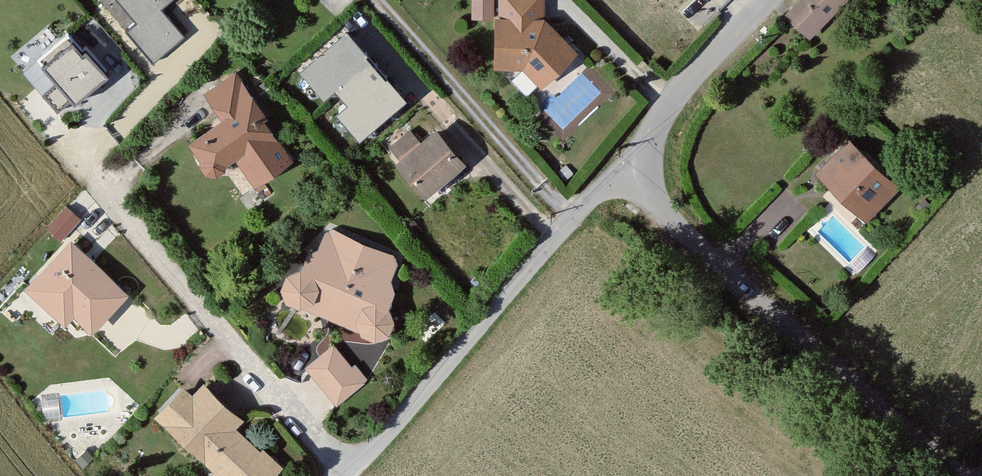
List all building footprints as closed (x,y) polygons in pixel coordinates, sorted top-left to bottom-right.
[(136,24),(126,33),(153,65),(185,37),(161,9),(171,0),(116,0),(136,24)] [(492,18),(492,1),(474,0),(474,18),(492,18)] [(503,22),(499,22),(498,63),(525,64),(542,82),(572,52),(547,27),(546,28),(540,22),(541,0),(504,0),(503,22)] [(787,15),(809,37),(844,0),(802,0),(787,15)] [(52,44),(31,61),(49,82),(35,95),(50,113),(100,71),(79,47),(76,50),(62,33),(51,42),(52,44)] [(344,33),(301,68),(323,94),(334,85),(346,99),(335,108),(356,133),(398,97),(382,78),(384,77),(363,52),(361,54),(344,33)] [(262,118),(235,80),(210,99),(226,123),(194,146),(203,157),(201,167),(207,174),(216,176),(222,171),(223,163),(235,156),(242,165),(256,184),(287,161),(259,120),(262,118)] [(454,161),(433,133),(417,146),(406,132),(386,149),(419,190),(454,161)] [(850,146),(819,176),(832,188),(834,186),(865,218),(893,189),(850,146)] [(68,209),(49,229),(61,240),(73,227),(80,219),(68,209)] [(340,239),(328,233),(321,236),(318,245),(320,251),(315,261),(302,256),(297,268),(300,269),(298,277),(292,274),(282,277),(277,287),(282,296),(292,300),(304,296),(305,292),(356,314),(354,318),(359,330),(370,334),(379,329),(383,321),(379,311),(375,310),(377,303),(381,304),(385,293),(373,287),(377,277),(384,274),(388,265),(385,259),(372,254),(368,256),(342,245),(340,239)] [(123,293),(71,245),(30,289),(64,321),(74,311),(91,327),(123,293)] [(326,348),(305,366),(333,399),(354,381),(326,348)] [(219,475),(262,475),(267,471),(221,429),(230,418),(197,388),(185,400),(176,391),(155,416),(219,475)]
